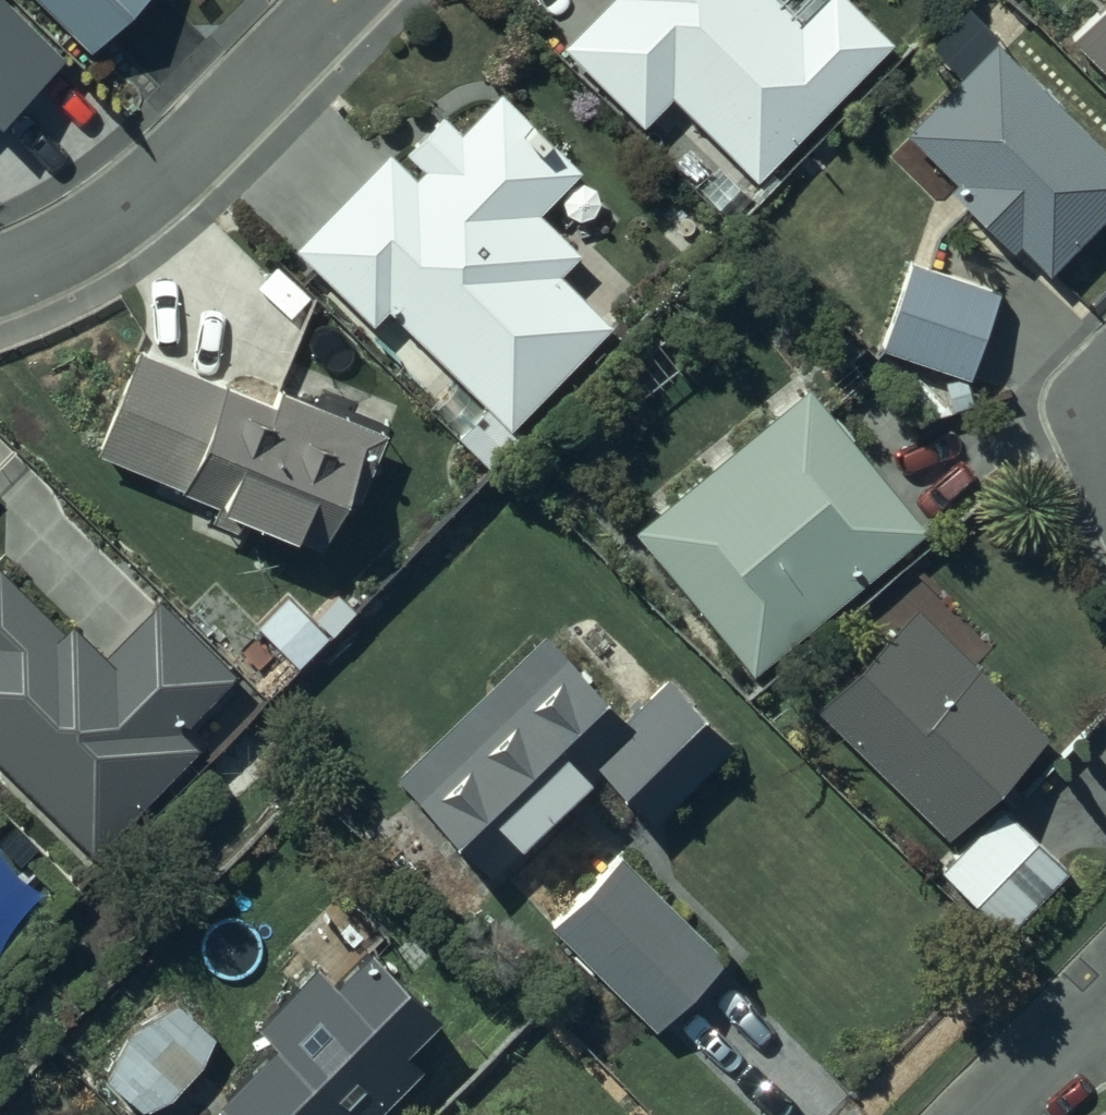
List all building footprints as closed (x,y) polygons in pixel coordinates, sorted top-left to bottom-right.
[(1,107),(66,45),(23,0),(0,0),(0,106),(1,107)] [(93,54),(148,0),(39,0),(93,54)] [(597,10),(547,62),(639,150),(667,120),(755,204),(896,57),(835,0),(587,0),(597,10)] [(1075,60),(1105,91),(1105,28),(1075,60)] [(995,64),(910,150),(964,203),(952,216),(1013,276),(1023,267),(1046,290),(1105,230),(1105,173),(995,64)] [(575,189),(501,116),(467,151),(444,129),(406,168),(422,183),(413,192),(392,171),(298,267),(373,341),(392,321),(510,437),(604,342),(552,292),(581,263),(540,224),(575,189)] [(971,399),(1000,315),(909,283),(880,367),(971,399)] [(223,375),(143,340),(99,441),(217,492),(221,482),(296,515),(294,522),(322,534),(344,482),(358,488),(386,423),(282,378),(275,393),(225,371),(223,375)] [(631,556),(751,699),(927,553),(807,409),(631,556)] [(90,892),(216,766),(193,744),(241,696),(158,615),(102,672),(4,575),(0,579),(0,803),(90,892)] [(1044,753),(909,623),(810,726),(946,855),(1044,753)] [(649,844),(730,764),(662,696),(623,735),(544,656),(405,793),(496,885),(593,788),(649,844)] [(1076,883),(1006,817),(943,884),(1013,950),(1076,883)] [(656,1040),(723,971),(617,869),(550,938),(656,1040)] [(438,1028),(366,960),(335,994),(312,972),(254,1032),(272,1061),(214,1109),(220,1114),(394,1114),(421,1086),(402,1061),(438,1028)] [(129,1026),(112,1068),(146,1102),(194,1068),(217,1029),(178,993),(129,1026)]
